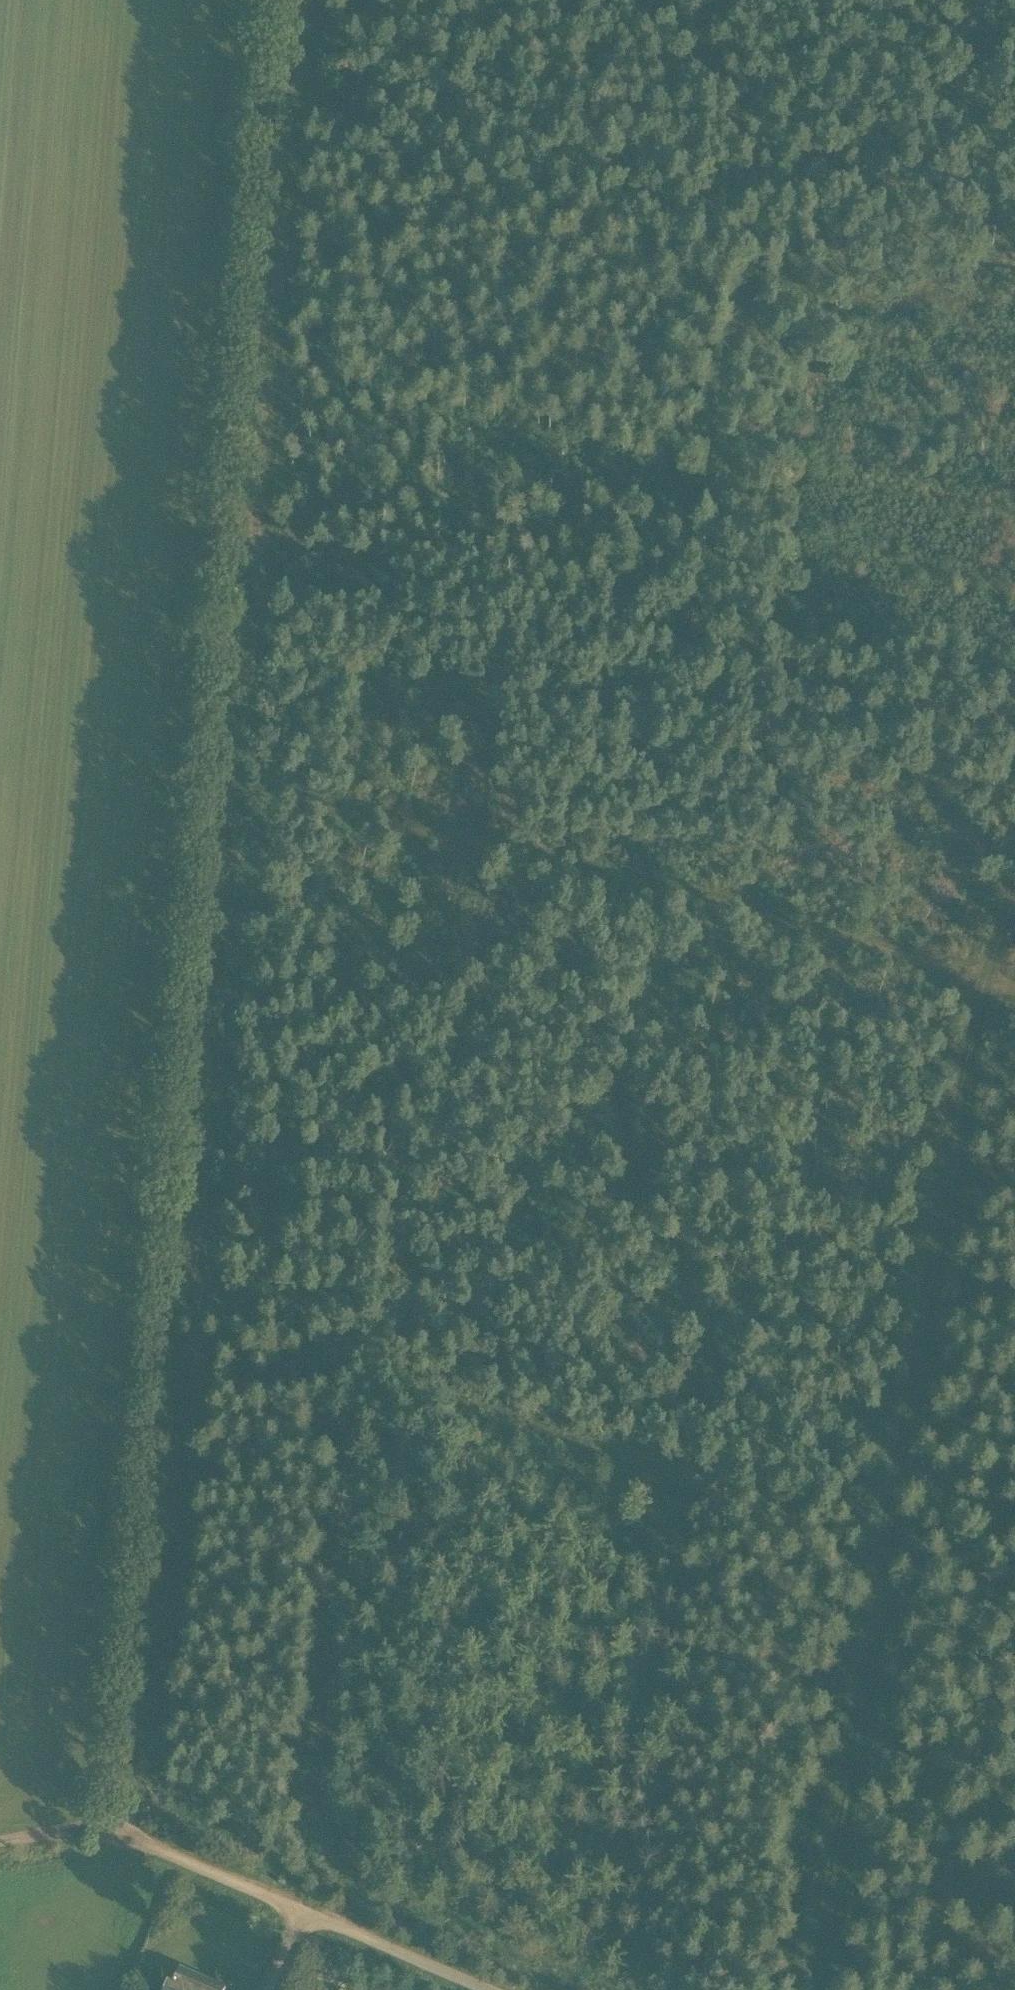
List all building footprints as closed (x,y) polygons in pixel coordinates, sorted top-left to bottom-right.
[(207,1983),(207,1985),(198,1981),(200,1977),(180,1969),(173,1985),(167,1983),(164,1989),(224,1989),(207,1983)]
